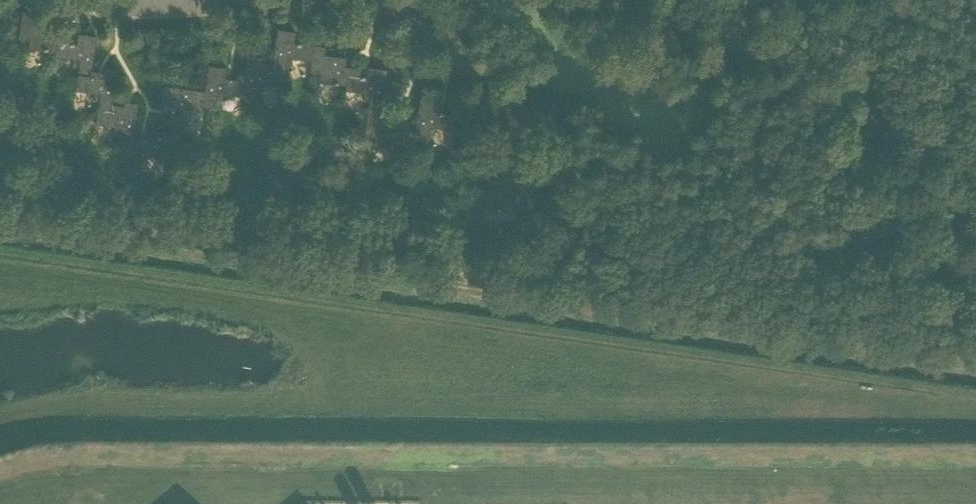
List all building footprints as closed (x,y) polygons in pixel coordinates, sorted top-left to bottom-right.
[(30,43),(29,51),(56,55),(58,43),(70,45),(71,38),(55,35),(57,27),(35,24),(36,16),(23,14),(19,41),(30,43)] [(278,32),(273,65),(272,73),(285,75),(287,67),(293,68),(294,61),(312,64),(314,47),(295,45),(297,34),(278,32)] [(79,70),(78,77),(91,79),(92,72),(93,72),(98,38),(79,36),(77,46),(70,45),(58,43),(56,55),(55,59),(74,62),(73,69),(79,70)] [(320,84),(346,88),(348,77),(361,79),(362,71),(346,69),(347,60),(325,57),(326,49),(314,47),(312,64),(310,75),(321,77),(320,84)] [(283,90),(285,75),(272,73),(273,65),(262,64),(262,60),(248,58),(245,83),(243,99),(256,101),(257,94),(264,94),(265,87),(283,90)] [(243,99),(245,83),(226,81),(228,70),(209,68),(205,94),(203,107),(203,109),(216,111),(217,103),(224,104),(225,97),(243,99)] [(348,77),(346,88),(346,93),(364,96),(363,103),(370,104),(369,111),(381,113),(382,113),(388,72),(369,69),(368,80),(361,79),(348,77)] [(112,113),(113,106),(118,72),(105,70),(104,74),(93,72),(92,72),(91,79),(78,77),(76,93),(95,96),(94,103),(100,104),(99,111),(112,113)] [(196,106),(203,107),(205,94),(165,88),(162,107),(172,108),(169,128),(173,128),(186,130),(188,112),(195,113),(196,106)] [(420,101),(416,134),(414,142),(428,144),(429,137),(435,137),(436,130),(455,133),(457,117),(438,114),(439,104),(420,101)] [(125,107),(113,106),(112,113),(99,111),(97,127),(115,129),(114,136),(121,137),(120,145),(133,147),(134,139),(139,106),(125,104),(125,107)] [(380,120),(381,113),(369,111),(365,138),(376,139),(375,147),(402,151),(404,141),(414,142),(416,134),(401,132),(402,123),(380,120)] [(182,157),(186,130),(173,128),(172,135),(150,132),(149,141),(134,139),(133,147),(143,148),(142,159),(170,163),(171,155),(182,157)]
